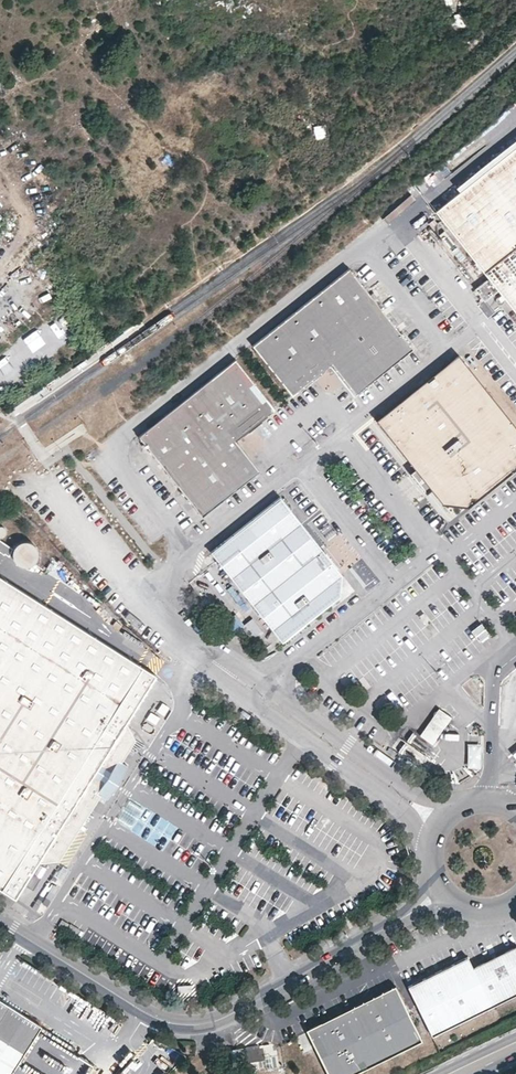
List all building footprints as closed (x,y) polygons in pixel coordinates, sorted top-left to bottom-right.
[(436,212),(484,271),(490,278),(498,289),(515,311),(515,148),(436,212)] [(432,237),(425,242),(469,295),(477,288),(472,282),(484,272),(458,240),(457,241),(437,217),(431,223),(424,214),(412,224),(421,235),(427,230),(432,237)] [(293,394),(333,363),(356,394),(413,348),(350,269),(255,345),(293,394)] [(498,289),(490,278),(476,289),(484,300),(498,289)] [(88,362),(100,354),(97,351),(86,359),(88,362)] [(459,354),(377,420),(415,469),(431,488),(443,504),(469,507),(515,469),(515,426),(459,354)] [(203,516),(261,472),(236,441),(276,408),(237,359),(187,399),(140,436),(158,460),(203,516)] [(74,372),(87,363),(84,360),(73,368),(74,372)] [(62,380),(74,372),(71,369),(60,376),(62,380)] [(426,492),(431,488),(415,469),(411,472),(426,492)] [(341,596),(342,574),(281,497),(257,516),(212,552),(244,592),(282,641),(341,596)] [(10,553),(26,566),(39,550),(23,537),(10,553)] [(0,539),(0,551),(8,555),(13,545),(0,539)] [(16,898),(38,863),(46,851),(57,857),(99,792),(102,794),(108,798),(129,764),(124,762),(120,759),(134,735),(123,729),(131,717),(158,675),(55,610),(0,575),(0,888),(16,898)] [(55,589),(55,578),(46,578),(46,589),(55,589)] [(237,615),(231,619),(239,629),(244,624),(237,615)] [(233,638),(237,643),(246,636),(241,631),(233,638)] [(452,715),(439,707),(427,724),(420,734),(433,743),(440,733),(452,715)] [(131,717),(123,729),(134,735),(120,759),(124,762),(139,738),(131,717)] [(417,734),(413,731),(406,740),(410,743),(417,734)] [(467,767),(481,767),(482,743),(468,742),(467,767)] [(413,749),(409,746),(402,755),(406,758),(413,749)] [(99,792),(57,857),(46,851),(38,863),(44,862),(60,860),(102,794),(99,792)] [(16,898),(20,900),(44,862),(38,863),(16,898)] [(468,958),(408,986),(432,1036),(515,995),(515,947),(472,968),(468,958)] [(396,986),(307,1029),(329,1073),(351,1073),(421,1041),(396,986)] [(13,1043),(24,1025),(17,1021),(22,1013),(0,999),(0,1035),(13,1043)] [(22,1013),(17,1021),(24,1025),(29,1018),(22,1013)] [(13,1043),(0,1035),(0,1073),(12,1073),(40,1032),(43,1027),(29,1018),(24,1025),(13,1043)] [(273,1057),(269,1041),(244,1048),(248,1064),(273,1057)] [(243,1047),(236,1048),(238,1060),(245,1059),(243,1047)] [(236,1048),(230,1049),(232,1061),(233,1068),(238,1067),(238,1060),(236,1048)] [(230,1049),(222,1050),(224,1062),(232,1061),(230,1049)]
